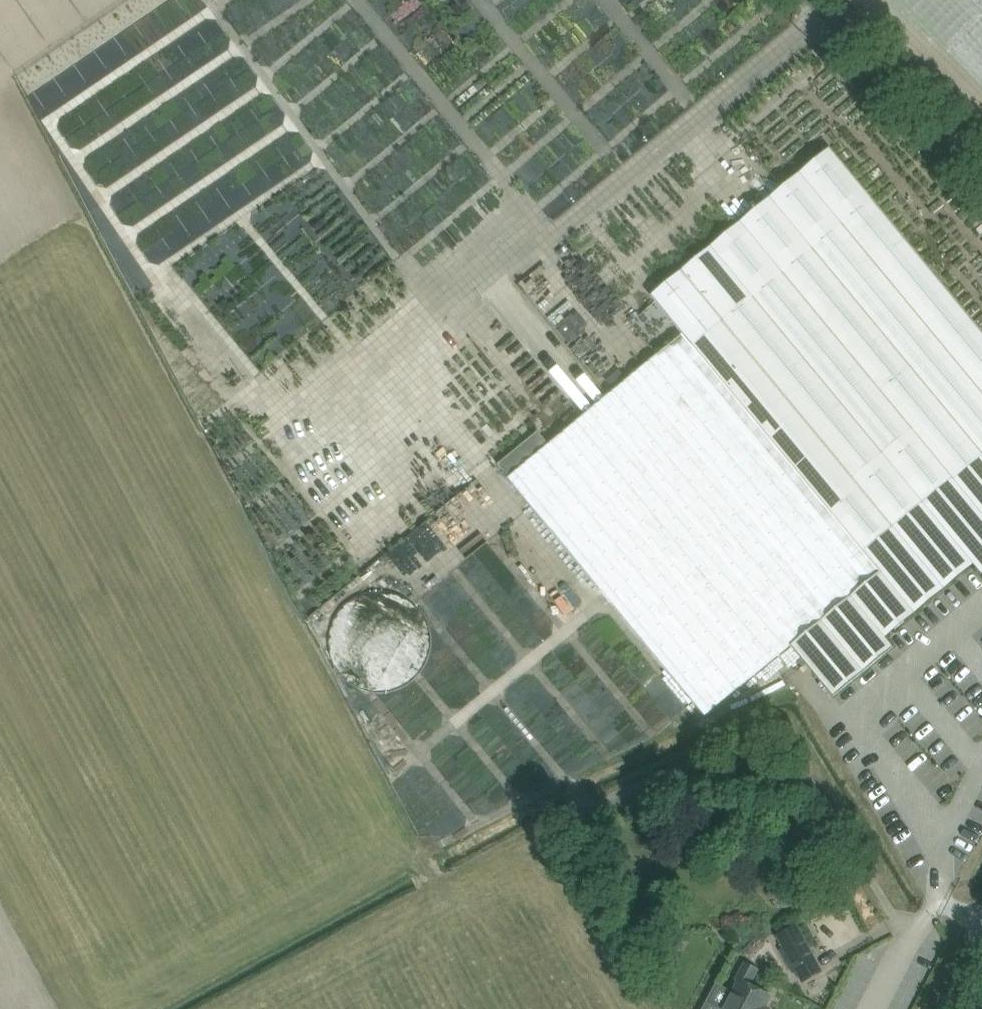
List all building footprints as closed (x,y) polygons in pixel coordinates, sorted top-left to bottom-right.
[(830,148),(650,296),(682,335),(508,479),(704,716),(790,645),(832,697),(893,647),(877,627),(981,540),(981,332),(830,148)] [(421,550),(431,563),(445,552),(434,539),(421,550)] [(814,959),(796,926),(778,936),(796,969),(814,959)] [(770,997),(748,986),(757,970),(745,964),(736,980),(739,982),(733,992),(716,983),(707,1000),(723,1008),(766,1008),(764,1008),(770,997)]
